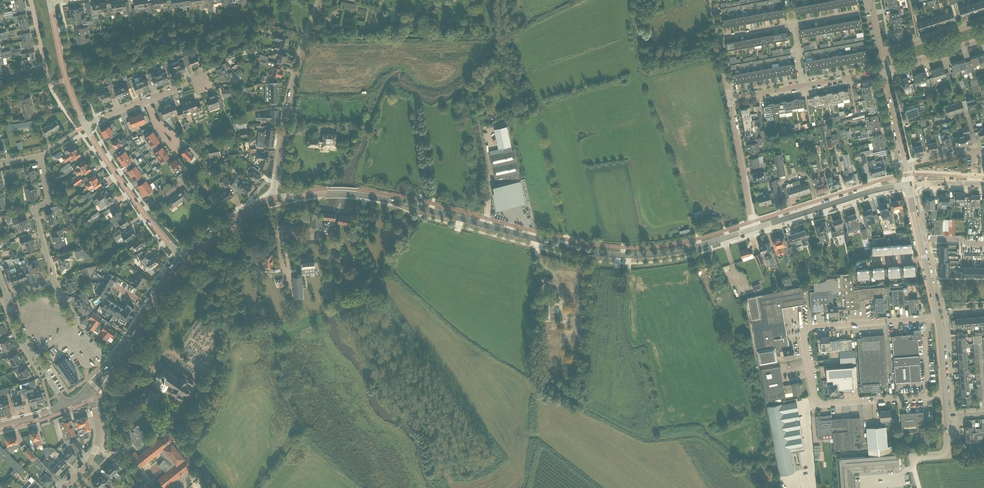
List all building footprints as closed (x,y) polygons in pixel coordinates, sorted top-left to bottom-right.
[(119,10),(118,0),(111,1),(112,7),(109,7),(110,14),(111,15),(116,14),(116,11),(119,10)] [(118,0),(119,10),(123,9),(123,13),(129,12),(128,6),(128,5),(125,5),(125,2),(124,0),(118,0)] [(140,0),(134,0),(135,7),(132,8),(133,15),(136,15),(136,12),(138,12),(138,7),(141,7),(140,0)] [(141,7),(142,10),(146,9),(146,10),(148,10),(148,13),(152,12),(150,5),(148,5),(147,0),(140,0),(141,7)] [(151,5),(152,12),(152,16),(155,16),(157,12),(157,7),(160,7),(159,0),(153,0),(153,2),(153,5),(151,5)] [(169,0),(167,0),(166,0),(159,0),(160,7),(163,6),(164,11),(167,11),(167,10),(170,9),(169,0)] [(179,0),(169,0),(170,9),(177,8),(180,8),(179,0)] [(198,0),(191,0),(188,0),(189,6),(189,9),(195,8),(195,4),(198,3),(198,0)] [(208,1),(208,7),(209,10),(212,10),(212,6),(214,6),(218,5),(217,2),(217,0),(210,0),(211,1),(208,1)] [(830,1),(826,2),(826,0),(823,0),(823,2),(824,9),(831,8),(830,1)] [(897,0),(893,0),(889,1),(890,7),(892,7),(892,10),(901,8),(900,5),(898,5),(897,0)] [(25,1),(23,1),(15,3),(13,4),(13,7),(12,7),(13,10),(26,8),(25,1)] [(355,11),(357,5),(345,1),(343,8),(355,11)] [(818,10),(816,3),(812,4),(812,1),(809,2),(810,5),(811,12),(818,10)] [(110,14),(109,7),(106,8),(106,2),(99,3),(100,12),(104,11),(105,15),(110,14)] [(100,12),(99,3),(93,4),(94,10),(91,10),(91,13),(92,17),(97,16),(97,12),(100,12)] [(979,12),(976,3),(973,4),(973,3),(970,4),(973,13),(979,12)] [(973,13),(970,4),(968,5),(968,6),(965,7),(967,15),(973,13)] [(804,13),(803,6),(796,7),(797,14),(804,13)] [(80,11),(84,10),(83,7),(70,9),(71,16),(80,15),(80,11)] [(967,15),(965,7),(962,8),(961,7),(959,8),(962,17),(967,15)] [(900,18),(899,12),(901,11),(901,8),(892,10),(893,13),(891,13),(892,19),(900,18)] [(782,9),(776,11),(777,18),(784,16),(782,9)] [(777,18),(776,11),(769,12),(770,19),(777,18)] [(955,20),(954,15),(952,11),(949,12),(950,12),(947,13),(949,22),(955,20)] [(748,13),(742,14),(742,17),(744,24),(750,22),(749,15),(748,13)] [(949,22),(947,13),(944,14),(943,14),(941,14),(944,24),(949,22)] [(21,15),(14,16),(15,19),(15,23),(19,22),(27,20),(26,14),(21,15)] [(944,24),(941,14),(938,15),(938,16),(935,17),(938,25),(944,24)] [(81,19),(80,15),(71,16),(72,23),(85,21),(85,18),(81,19)] [(938,25),(935,17),(932,18),(932,17),(929,18),(932,27),(938,25)] [(932,27),(929,18),(926,19),(927,20),(924,21),(926,29),(932,27)] [(730,26),(729,19),(722,20),(724,27),(730,26)] [(860,19),(854,20),(855,27),(862,26),(860,19)] [(29,27),(27,20),(19,22),(20,25),(16,26),(17,29),(29,27)] [(926,29),(924,21),(921,22),(920,21),(918,22),(921,31),(926,29)] [(89,31),(88,30),(88,27),(75,29),(76,36),(84,35),(90,34),(89,31)] [(808,36),(807,28),(800,30),(802,37),(806,36),(806,39),(809,39),(808,36)] [(30,32),(25,33),(18,35),(19,38),(22,37),(23,41),(31,39),(30,32)] [(787,32),(780,33),(781,40),(788,39),(787,32)] [(288,38),(282,36),(283,36),(276,34),(274,39),(281,41),(280,45),(286,47),(288,41),(288,38)] [(85,38),(84,35),(76,36),(77,43),(90,41),(89,38),(85,38)] [(754,45),(753,38),(747,39),(748,46),(751,46),(752,49),(755,48),(754,45)] [(33,45),(31,39),(23,41),(19,41),(21,48),(33,45)] [(735,49),(733,42),(726,43),(728,50),(732,49),(732,52),(735,51),(735,49)] [(276,49),(274,55),(278,56),(277,60),(283,62),(285,63),(287,56),(284,55),(285,52),(280,51),(276,49)] [(861,61),(859,52),(857,52),(856,49),(852,50),(853,53),(854,62),(861,61)] [(34,51),(29,52),(22,54),(23,56),(26,56),(27,59),(35,58),(34,51)] [(868,59),(866,51),(859,52),(861,61),(868,59)] [(199,63),(197,58),(196,55),(194,52),(190,54),(187,55),(187,54),(183,56),(184,57),(186,63),(190,62),(191,66),(199,63)] [(848,63),(846,54),(844,55),(843,52),(839,53),(839,55),(841,64),(848,63)] [(854,62),(853,53),(846,54),(848,63),(854,62)] [(839,55),(833,57),(834,65),(841,64),(839,55)] [(975,64),(979,63),(977,55),(970,57),(973,65),(970,66),(971,72),(974,71),(974,68),(976,68),(975,64)] [(187,64),(186,63),(184,57),(178,59),(180,63),(176,65),(179,73),(186,71),(184,65),(187,64)] [(834,65),(833,57),(826,58),(828,67),(834,65)] [(37,64),(35,58),(27,59),(23,60),(25,66),(22,67),(23,70),(29,69),(29,66),(37,64)] [(828,67),(826,58),(820,59),(821,68),(828,67)] [(221,66),(216,70),(219,75),(226,71),(230,68),(229,65),(228,64),(225,59),(217,65),(220,63),(221,66)] [(821,68),(820,59),(813,60),(814,69),(821,68)] [(964,59),(958,61),(960,69),(962,73),(968,71),(968,73),(971,72),(970,66),(967,67),(964,59)] [(168,73),(168,71),(164,62),(164,61),(163,60),(160,61),(162,65),(163,68),(160,69),(162,73),(158,74),(161,83),(168,80),(165,74),(168,73)] [(179,73),(176,65),(172,66),(171,62),(168,63),(167,60),(164,61),(164,62),(168,71),(170,70),(173,76),(179,73)] [(814,69),(813,60),(806,61),(808,70),(814,69)] [(956,71),(960,69),(958,61),(951,63),(954,71),(951,72),(952,78),(955,77),(955,74),(957,74),(956,71)] [(275,63),(273,70),(270,69),(268,74),(272,75),(271,75),(277,77),(278,76),(281,77),(281,76),(282,76),(282,75),(283,75),(283,74),(283,73),(283,72),(282,72),(283,71),(281,71),(283,65),(275,63)] [(794,73),(792,64),(785,65),(787,74),(794,73)] [(0,65),(0,72),(2,72),(2,74),(9,73),(8,70),(5,71),(5,68),(1,68),(0,65)] [(787,74),(785,65),(779,66),(780,75),(787,74)] [(780,75),(779,66),(772,67),(774,76),(780,75)] [(943,66),(937,68),(941,80),(947,78),(947,80),(951,79),(948,72),(946,73),(943,66)] [(774,76),(772,67),(765,69),(767,78),(774,76)] [(226,71),(219,75),(223,81),(226,78),(228,77),(230,80),(235,77),(242,72),(240,69),(234,73),(233,71),(231,68),(230,68),(226,71)] [(941,80),(937,68),(931,70),(933,77),(930,78),(932,84),(935,83),(935,82),(941,80)] [(767,78),(765,69),(759,70),(760,79),(767,78)] [(760,79),(759,70),(752,71),(754,80),(760,79)] [(754,80),(752,71),(746,72),(747,81),(754,80)] [(161,83),(158,74),(154,76),(153,72),(150,73),(150,72),(147,73),(150,80),(152,79),(155,85),(161,83)] [(747,81),(746,72),(739,73),(740,82),(747,81)] [(925,72),(919,73),(922,83),(925,82),(926,85),(929,84),(929,85),(932,84),(930,78),(927,79),(925,72)] [(147,81),(150,80),(147,73),(142,75),(140,75),(138,75),(138,77),(143,90),(149,88),(147,81)] [(740,82),(739,73),(732,75),(734,83),(734,84),(740,82)] [(922,83),(919,73),(913,75),(915,83),(912,84),(914,90),(917,89),(917,88),(919,87),(918,84),(922,83)] [(115,84),(113,85),(110,77),(106,78),(112,94),(115,93),(117,98),(123,95),(120,87),(117,88),(115,84)] [(143,90),(138,77),(134,79),(134,78),(128,80),(131,87),(134,86),(136,93),(143,90)] [(904,91),(908,90),(908,91),(911,90),(911,91),(914,90),(912,84),(909,84),(907,77),(901,79),(902,84),(903,88),(904,91)] [(99,90),(96,91),(99,99),(102,98),(103,101),(111,98),(109,95),(112,94),(106,78),(103,79),(103,81),(106,80),(106,81),(105,81),(106,83),(107,83),(108,85),(104,87),(106,91),(100,93),(99,90)] [(128,88),(131,87),(128,80),(119,84),(120,87),(123,95),(129,93),(128,88)] [(269,83),(269,85),(268,85),(268,84),(266,84),(266,85),(265,85),(265,90),(269,90),(269,102),(269,106),(277,106),(277,102),(278,102),(278,83),(269,83)] [(862,87),(863,92),(864,93),(872,91),(871,85),(862,87)] [(853,103),(852,94),(849,95),(848,91),(844,91),(844,90),(841,91),(843,102),(844,103),(850,102),(850,103),(853,103)] [(843,102),(841,91),(839,91),(839,92),(835,93),(837,103),(843,102)] [(874,98),(872,91),(864,93),(862,94),(864,100),(874,98)] [(837,103),(835,93),(832,94),(831,92),(829,93),(830,102),(831,104),(837,103)] [(30,97),(27,98),(26,94),(19,95),(20,101),(21,100),(21,101),(22,101),(23,106),(22,106),(23,110),(25,109),(26,114),(24,114),(25,118),(31,116),(30,113),(33,112),(31,103),(32,102),(30,97)] [(209,100),(206,101),(208,105),(209,107),(217,104),(218,108),(223,106),(223,105),(224,105),(223,102),(222,102),(220,97),(219,96),(218,95),(216,95),(215,94),(208,97),(209,100)] [(818,104),(816,95),(814,96),(814,97),(810,97),(810,98),(808,99),(810,112),(814,111),(813,105),(818,104)] [(194,98),(187,101),(191,110),(192,113),(196,111),(197,111),(202,109),(199,101),(196,103),(194,98)] [(808,111),(806,104),(806,99),(803,100),(802,99),(799,100),(798,98),(796,99),(797,108),(804,106),(804,112),(808,111)] [(874,98),(864,100),(861,101),(863,107),(867,106),(875,104),(874,98)] [(191,110),(187,101),(180,103),(182,108),(179,109),(182,117),(187,115),(186,112),(191,110)] [(785,113),(783,101),(781,101),(781,103),(777,103),(779,111),(779,114),(785,113)] [(791,109),(790,101),(786,102),(786,101),(783,101),(785,113),(792,112),(791,109)] [(961,101),(944,106),(948,117),(960,113),(960,112),(964,111),(964,110),(961,101)] [(173,102),(167,104),(170,114),(175,112),(176,115),(178,114),(179,118),(182,117),(179,109),(176,110),(173,102)] [(920,106),(919,102),(906,107),(908,118),(919,114),(918,112),(925,110),(923,105),(920,106)] [(772,112),(771,103),(768,104),(769,105),(765,106),(765,107),(762,107),(764,119),(767,118),(767,117),(773,116),(772,112)] [(170,114),(167,104),(160,107),(161,111),(159,112),(160,117),(163,120),(166,118),(165,116),(170,114)] [(877,111),(875,104),(867,106),(868,113),(877,111)] [(740,109),(742,115),(750,114),(749,107),(740,109)] [(278,110),(273,110),(270,110),(270,113),(261,113),(261,120),(267,120),(270,120),(270,123),(278,123),(278,110)] [(148,120),(146,114),(143,116),(142,113),(141,113),(138,114),(135,115),(138,124),(139,124),(141,123),(148,120)] [(496,119),(496,115),(489,116),(488,113),(485,114),(486,121),(492,120),(496,119)] [(750,114),(742,115),(743,122),(752,120),(751,116),(750,114)] [(877,114),(872,116),(869,116),(866,117),(866,120),(867,124),(878,121),(877,114)] [(138,124),(135,115),(132,117),(132,116),(129,117),(130,118),(129,118),(130,121),(127,122),(130,130),(134,128),(139,126),(139,124),(138,124)] [(983,128),(982,126),(977,127),(976,124),(974,119),(971,120),(974,129),(976,135),(978,134),(979,138),(981,138),(981,139),(981,140),(983,139),(983,133),(983,128)] [(56,120),(52,123),(49,125),(48,124),(42,129),(47,135),(60,126),(56,120)] [(753,127),(752,120),(743,122),(744,128),(753,127)] [(33,121),(8,124),(9,131),(34,128),(33,121)] [(880,128),(878,121),(867,124),(867,127),(868,127),(869,130),(872,129),(880,128)] [(114,132),(109,125),(105,128),(104,128),(102,130),(101,131),(102,132),(101,132),(103,135),(103,134),(105,137),(108,135),(111,138),(116,135),(114,132)] [(499,149),(489,151),(489,152),(490,155),(490,156),(490,157),(496,185),(497,185),(493,186),(494,192),(493,192),(497,210),(526,204),(520,180),(520,179),(520,180),(519,173),(513,150),(512,150),(511,146),(509,137),(507,126),(494,129),(497,144),(498,148),(499,149)] [(754,126),(753,127),(744,128),(745,135),(748,134),(748,136),(756,135),(754,126)] [(971,141),(969,134),(968,134),(968,133),(970,133),(968,126),(965,127),(965,128),(962,128),(964,134),(956,135),(957,136),(954,137),(956,144),(956,145),(959,144),(959,145),(960,145),(967,144),(968,144),(968,143),(967,142),(971,141)] [(275,130),(270,129),(268,129),(268,130),(264,129),(264,132),(259,131),(258,139),(263,136),(274,138),(275,130)] [(147,142),(156,136),(154,133),(152,131),(150,133),(148,131),(141,135),(144,140),(146,143),(147,142)] [(322,133),(322,135),(322,139),(308,138),(307,146),(318,146),(336,147),(337,134),(322,133)] [(831,135),(834,145),(839,143),(837,133),(831,135)] [(881,133),(876,135),(874,135),(870,136),(871,139),(872,143),(875,142),(883,140),(881,133)] [(940,143),(939,138),(938,136),(935,137),(935,134),(931,135),(933,142),(928,143),(930,152),(938,150),(936,144),(940,143)] [(952,143),(951,138),(950,134),(945,135),(946,138),(942,139),(944,149),(950,147),(949,143),(952,143)] [(118,138),(111,143),(115,148),(119,145),(120,147),(127,142),(128,144),(132,141),(130,139),(127,141),(124,136),(122,138),(120,140),(118,138)] [(158,145),(156,143),(159,141),(158,139),(158,138),(156,136),(147,142),(149,146),(152,150),(158,145)] [(258,139),(257,146),(265,147),(265,145),(268,146),(273,146),(274,138),(263,136),(258,139)] [(761,138),(756,139),(752,140),(753,143),(747,144),(748,153),(759,151),(758,145),(762,144),(761,138)] [(914,147),(915,155),(924,153),(922,147),(925,146),(924,139),(917,141),(918,146),(914,147)] [(884,147),(883,140),(875,142),(872,143),(873,146),(873,149),(877,148),(884,147)] [(61,156),(58,159),(60,162),(63,160),(77,150),(74,145),(67,150),(64,152),(66,154),(62,158),(61,156)] [(126,153),(125,151),(129,148),(127,145),(122,149),(123,152),(117,156),(118,158),(118,159),(119,161),(128,155),(126,153)] [(152,150),(151,150),(156,158),(156,157),(157,157),(166,151),(164,149),(163,149),(162,147),(160,148),(158,145),(152,150)] [(192,148),(190,146),(187,149),(186,148),(184,150),(181,152),(182,153),(181,153),(188,160),(190,158),(193,155),(197,158),(200,155),(192,148)] [(219,147),(208,149),(209,155),(215,154),(220,153),(219,147)] [(81,155),(77,150),(63,160),(65,162),(72,157),(74,160),(81,155)] [(60,151),(54,155),(52,157),(54,160),(63,154),(60,151)] [(165,159),(168,156),(167,154),(166,151),(157,157),(156,157),(160,163),(161,165),(166,162),(165,159)] [(269,156),(264,154),(256,152),(254,159),(259,160),(260,162),(258,166),(266,169),(269,159),(268,159),(269,156)] [(137,160),(135,157),(133,159),(131,156),(130,154),(128,155),(119,161),(121,163),(122,163),(123,165),(130,161),(132,163),(137,160)] [(782,154),(775,155),(776,158),(777,166),(779,176),(785,175),(782,154)] [(848,154),(842,154),(843,160),(847,173),(850,183),(852,182),(853,182),(854,182),(854,181),(855,181),(851,168),(848,168),(847,164),(850,163),(848,154)] [(759,163),(758,158),(758,157),(749,159),(751,167),(757,166),(757,169),(766,168),(765,162),(759,163)] [(187,169),(182,161),(179,163),(176,160),(176,159),(173,161),(173,160),(170,162),(171,162),(170,163),(170,164),(168,165),(171,168),(171,169),(173,167),(176,171),(177,170),(179,169),(180,171),(183,169),(184,171),(185,171),(185,170),(187,169)] [(875,159),(868,161),(870,168),(872,176),(879,174),(877,166),(875,161),(875,159)] [(880,160),(875,161),(877,166),(879,174),(886,172),(882,159),(880,160)] [(76,173),(88,165),(84,160),(78,164),(75,167),(76,169),(74,170),(76,173)] [(137,168),(135,165),(139,163),(137,160),(132,163),(134,166),(127,171),(129,173),(128,173),(130,176),(138,170),(137,168)] [(843,160),(840,161),(843,170),(844,173),(843,173),(844,176),(842,177),(843,180),(844,184),(845,184),(846,184),(847,184),(848,183),(850,183),(847,173),(843,160)] [(63,171),(71,165),(69,162),(61,168),(63,171)] [(24,167),(25,172),(26,171),(27,180),(36,178),(34,170),(31,170),(30,165),(24,167)] [(73,169),(71,165),(63,171),(66,174),(73,169)] [(91,169),(88,165),(76,173),(78,175),(82,172),(84,174),(91,169)] [(259,170),(255,167),(253,166),(250,170),(252,172),(249,175),(256,182),(261,176),(256,173),(259,170)] [(134,180),(140,175),(142,178),(147,175),(146,172),(141,174),(140,172),(138,170),(130,176),(132,178),(134,180)] [(189,177),(185,171),(184,171),(179,175),(183,180),(189,177)] [(765,176),(764,172),(764,171),(760,172),(756,172),(756,173),(752,173),(752,176),(751,176),(752,178),(753,178),(753,180),(759,179),(760,183),(771,181),(770,175),(768,175),(767,175),(766,175),(766,176),(765,176)] [(835,179),(833,180),(835,187),(836,187),(837,187),(838,187),(838,186),(841,185),(840,181),(837,171),(833,172),(835,179)] [(229,183),(223,177),(219,173),(214,178),(225,188),(229,183)] [(831,173),(825,175),(830,189),(833,188),(834,188),(834,187),(835,187),(833,180),(831,173)] [(90,182),(85,185),(86,187),(98,179),(95,174),(90,177),(88,179),(88,180),(90,182)] [(148,182),(147,179),(149,177),(147,175),(142,178),(144,181),(138,185),(139,188),(140,190),(150,184),(148,182)] [(240,181),(237,185),(240,188),(243,190),(244,191),(247,193),(247,192),(248,193),(249,191),(251,188),(248,186),(250,184),(245,180),(239,175),(237,178),(240,181)] [(821,179),(819,180),(820,182),(823,191),(824,191),(825,191),(826,190),(828,189),(827,185),(824,175),(820,177),(821,179)] [(823,191),(819,180),(818,176),(812,178),(814,186),(817,193),(820,192),(821,192),(822,192),(823,191)] [(101,184),(98,179),(86,187),(88,190),(93,186),(94,189),(101,184)] [(778,192),(775,182),(775,180),(769,182),(772,194),(778,192)] [(811,191),(809,186),(808,183),(801,185),(799,180),(792,183),(793,187),(787,189),(787,187),(782,188),(786,199),(811,191)] [(146,193),(151,190),(153,193),(158,189),(156,186),(153,189),(152,187),(150,184),(140,190),(142,193),(143,192),(144,195),(146,193)] [(32,185),(27,186),(24,187),(25,193),(27,192),(29,200),(38,198),(37,193),(36,188),(33,189),(32,185)] [(191,199),(188,195),(184,188),(177,193),(178,193),(167,201),(172,208),(182,200),(184,203),(191,199)] [(233,197),(230,193),(227,188),(216,196),(221,204),(230,198),(230,199),(233,197)] [(105,189),(101,192),(99,193),(101,195),(96,199),(98,203),(99,202),(109,195),(105,189)] [(89,191),(81,198),(83,201),(88,197),(92,195),(91,193),(89,191)] [(772,203),(771,198),(769,192),(757,195),(760,205),(768,203),(768,204),(772,203)] [(954,196),(954,201),(956,201),(956,206),(958,206),(960,206),(960,201),(964,201),(964,194),(956,194),(956,196),(954,196)] [(967,204),(967,216),(970,216),(970,209),(970,205),(976,205),(979,205),(979,199),(979,194),(971,194),(971,204),(967,204)] [(98,203),(97,204),(101,210),(108,205),(110,204),(114,201),(109,195),(99,202),(98,203)] [(949,204),(949,198),(949,197),(940,196),(940,198),(938,198),(938,208),(937,219),(939,219),(943,204),(949,204)] [(90,201),(88,197),(83,201),(80,203),(83,206),(90,201)] [(937,219),(938,208),(934,208),(934,198),(926,198),(926,209),(929,209),(929,219),(932,219),(932,229),(932,235),(950,235),(955,235),(955,219),(939,219),(937,219)] [(905,221),(904,214),(902,207),(903,207),(901,199),(896,200),(897,201),(892,202),(894,209),(899,208),(900,214),(899,215),(900,222),(905,221)] [(879,204),(878,204),(882,216),(887,214),(888,218),(890,223),(894,222),(892,215),(891,210),(889,211),(886,202),(883,203),(882,203),(879,203),(879,204)] [(56,223),(54,216),(55,216),(54,212),(55,212),(55,211),(60,210),(59,205),(51,207),(51,210),(44,212),(48,226),(56,223)] [(121,212),(118,206),(117,206),(114,208),(114,209),(110,211),(113,215),(111,218),(109,220),(111,223),(122,215),(120,213),(121,212)] [(865,215),(863,215),(864,220),(865,221),(866,224),(868,223),(868,224),(868,223),(875,221),(874,219),(873,215),(873,214),(871,209),(864,211),(865,215)] [(91,217),(86,220),(88,222),(99,215),(100,214),(98,211),(91,216),(91,217)] [(335,214),(321,212),(320,219),(335,220),(335,214)] [(848,218),(845,219),(846,223),(846,224),(850,223),(853,231),(860,229),(857,220),(857,218),(855,214),(847,216),(848,218)] [(124,218),(122,215),(111,223),(113,226),(119,223),(122,227),(125,224),(126,225),(129,223),(125,217),(124,218)] [(352,217),(350,217),(339,215),(337,223),(351,225),(352,217)] [(319,227),(319,223),(320,217),(312,216),(311,217),(308,217),(307,222),(305,222),(304,229),(318,230),(318,227),(319,227)] [(29,227),(28,223),(27,219),(19,221),(18,218),(13,220),(14,226),(19,225),(21,230),(29,227)] [(843,225),(842,223),(841,218),(833,221),(836,231),(844,229),(842,225),(843,225)] [(826,224),(826,222),(825,222),(821,223),(821,224),(821,225),(824,233),(826,240),(829,239),(827,232),(828,232),(827,228),(827,227),(826,224)] [(826,240),(824,233),(821,225),(818,226),(818,225),(815,226),(820,242),(826,241),(826,240)] [(52,237),(51,237),(52,240),(54,248),(59,246),(60,246),(60,245),(65,244),(63,238),(64,237),(64,235),(62,229),(59,229),(54,231),(55,236),(52,237)] [(126,229),(122,231),(121,232),(122,232),(115,237),(114,238),(116,240),(122,236),(124,239),(125,238),(127,241),(135,235),(133,231),(132,231),(131,230),(132,230),(131,229),(128,231),(126,229)] [(792,238),(789,239),(790,243),(794,242),(796,247),(803,245),(802,244),(803,243),(803,244),(804,244),(804,246),(809,244),(808,242),(806,237),(809,236),(808,232),(806,233),(805,230),(790,235),(792,238)] [(26,237),(21,238),(19,239),(21,246),(25,244),(27,251),(35,249),(32,239),(27,240),(26,237)] [(780,238),(778,239),(782,253),(783,254),(785,260),(785,262),(786,263),(788,262),(788,261),(785,253),(783,246),(786,245),(785,242),(783,237),(782,237),(781,237),(780,238)] [(135,239),(130,243),(127,245),(130,249),(134,247),(137,251),(142,247),(141,246),(144,244),(141,239),(137,241),(135,239)] [(773,240),(772,241),(774,245),(775,249),(775,248),(778,255),(782,254),(783,254),(782,253),(778,239),(776,240),(775,239),(773,239),(773,240)] [(764,243),(763,243),(764,243),(766,251),(770,264),(774,263),(772,257),(769,250),(771,249),(770,246),(769,242),(768,241),(766,242),(766,243),(764,243)] [(759,245),(758,245),(760,250),(761,253),(763,252),(766,263),(768,266),(770,265),(770,264),(766,251),(764,243),(763,243),(760,244),(760,245),(759,246),(759,245)] [(879,254),(879,245),(877,245),(877,246),(874,246),(870,247),(871,252),(873,252),(873,255),(879,254)] [(80,250),(75,251),(77,259),(77,258),(82,257),(82,260),(83,260),(82,259),(82,258),(84,258),(90,256),(84,249),(83,247),(80,250)] [(740,251),(741,256),(742,257),(753,254),(752,251),(749,252),(748,249),(740,251)] [(67,260),(73,258),(71,252),(62,255),(63,257),(58,259),(60,266),(62,273),(66,272),(65,268),(70,267),(67,260)] [(141,257),(139,259),(145,267),(147,265),(150,269),(148,271),(151,275),(155,272),(152,268),(158,263),(153,256),(148,259),(145,254),(141,257)] [(263,263),(262,263),(262,267),(263,270),(269,270),(269,273),(273,273),(276,272),(281,271),(280,267),(273,269),(272,268),(272,263),(272,259),(272,256),(272,254),(262,254),(263,259),(263,263)] [(755,255),(759,265),(763,263),(759,254),(755,255)] [(314,258),(300,259),(301,264),(301,269),(302,269),(302,273),(310,272),(309,268),(315,268),(314,263),(314,258)] [(22,269),(21,270),(16,271),(20,282),(27,279),(26,274),(29,273),(25,263),(21,265),(22,269)] [(39,264),(35,266),(34,263),(28,265),(31,273),(34,272),(35,276),(42,274),(39,264)] [(86,267),(86,268),(90,277),(96,266),(98,266),(98,265),(96,266),(86,267)] [(903,267),(901,267),(902,275),(904,275),(904,276),(908,276),(909,276),(909,265),(903,266),(903,267)] [(918,275),(916,266),(914,266),(914,265),(909,265),(909,276),(913,275),(918,275)] [(888,268),(886,268),(886,276),(887,276),(889,276),(889,277),(893,277),(894,277),(893,266),(888,267),(888,268)] [(902,275),(901,267),(899,267),(899,266),(894,267),(894,266),(893,266),(894,277),(899,276),(902,276),(902,275)] [(20,282),(16,271),(11,273),(9,267),(4,269),(8,281),(11,280),(12,280),(13,284),(20,282)] [(886,276),(886,268),(883,269),(883,267),(878,268),(879,278),(884,277),(887,277),(887,276),(886,276)] [(77,282),(74,276),(78,276),(78,275),(78,274),(79,274),(80,273),(81,273),(82,274),(83,274),(83,275),(83,276),(84,276),(88,276),(85,268),(65,276),(69,285),(66,286),(69,292),(78,288),(76,283),(77,282)] [(871,277),(870,270),(868,270),(868,268),(863,269),(863,279),(868,279),(871,278),(871,277)] [(873,269),(870,270),(871,277),(873,277),(873,278),(877,278),(879,278),(878,268),(873,268),(873,269)] [(857,271),(855,271),(856,279),(858,278),(858,279),(862,279),(863,279),(863,269),(857,269),(857,271)] [(98,273),(97,274),(103,278),(113,284),(117,277),(107,271),(105,275),(103,273),(102,275),(98,273)] [(147,279),(143,276),(138,273),(131,283),(140,289),(147,279)] [(855,309),(853,286),(853,276),(843,277),(846,309),(855,309)] [(303,287),(302,277),(292,278),(294,297),(302,296),(302,288),(303,287)] [(790,277),(784,279),(785,281),(786,286),(792,284),(790,277)] [(814,291),(809,291),(811,312),(829,311),(828,301),(833,301),(832,294),(841,293),(840,277),(827,278),(825,281),(824,278),(814,280),(814,283),(814,291)] [(95,282),(94,283),(108,291),(113,284),(103,278),(101,282),(99,281),(98,283),(95,282)] [(281,278),(275,280),(277,287),(283,286),(281,278)] [(93,282),(92,283),(96,286),(95,288),(97,289),(95,292),(104,298),(108,291),(94,283),(93,282)] [(789,349),(782,307),(804,303),(803,286),(748,298),(751,319),(759,365),(778,361),(777,356),(781,356),(780,351),(784,351),(785,358),(794,356),(793,348),(789,349)] [(884,287),(859,289),(859,287),(855,287),(855,286),(853,286),(855,309),(861,308),(861,299),(871,299),(875,298),(885,298),(884,287)] [(892,295),(889,296),(890,303),(892,302),(893,306),(895,306),(899,306),(904,305),(904,304),(910,303),(910,305),(910,309),(918,308),(917,295),(909,296),(909,299),(904,300),(903,286),(891,286),(892,295)] [(86,298),(82,292),(76,295),(77,298),(75,299),(76,300),(74,302),(77,306),(85,302),(83,299),(86,298)] [(106,298),(100,307),(103,309),(102,311),(104,312),(103,315),(104,316),(112,302),(106,298)] [(886,302),(885,298),(875,298),(875,303),(874,303),(875,311),(884,311),(884,307),(887,307),(887,302),(886,302)] [(559,320),(559,300),(542,300),(542,305),(540,305),(540,326),(558,326),(558,320),(559,320)] [(833,306),(833,301),(828,301),(829,311),(829,315),(838,314),(837,306),(833,306)] [(85,302),(77,306),(80,311),(82,310),(82,311),(84,314),(86,313),(87,315),(88,314),(89,313),(89,312),(90,311),(92,310),(89,304),(87,305),(85,302)] [(112,302),(104,316),(105,317),(107,314),(109,315),(110,313),(113,315),(118,305),(112,302)] [(119,318),(118,320),(125,324),(127,320),(129,316),(130,317),(131,315),(132,316),(134,313),(133,312),(134,310),(133,309),(134,308),(127,304),(124,309),(125,309),(119,318)] [(110,319),(109,320),(111,321),(113,317),(115,319),(116,317),(119,318),(125,309),(124,309),(118,305),(113,315),(110,319)] [(110,327),(112,324),(92,311),(82,322),(87,326),(86,326),(93,331),(94,330),(98,333),(98,334),(107,340),(110,336),(112,337),(116,331),(110,327)] [(971,325),(970,317),(963,318),(964,326),(964,328),(964,329),(971,329),(971,328),(971,325)] [(964,326),(963,318),(956,318),(956,320),(952,320),(953,329),(964,328),(964,326)] [(914,335),(904,335),(904,339),(917,338),(921,338),(921,330),(914,331),(914,335)] [(919,355),(918,355),(917,338),(904,339),(904,335),(900,336),(900,335),(899,335),(900,336),(895,336),(895,335),(894,335),(894,336),(892,336),(895,383),(896,383),(896,382),(910,381),(915,381),(915,380),(920,380),(919,364),(920,364),(920,363),(919,363),(918,355),(919,355)] [(0,339),(0,346),(1,346),(5,352),(9,349),(13,346),(8,339),(6,340),(4,337),(0,339)] [(830,343),(829,337),(821,337),(821,344),(820,345),(821,351),(822,352),(830,352),(830,347),(830,343)] [(888,381),(885,342),(884,337),(857,339),(860,383),(862,383),(879,382),(888,381)] [(852,350),(851,344),(851,339),(834,340),(834,343),(830,343),(830,347),(830,352),(852,350)] [(12,351),(8,354),(4,357),(7,362),(10,360),(14,366),(22,361),(17,353),(14,354),(12,351)] [(66,357),(55,365),(64,378),(67,376),(72,383),(78,379),(73,372),(76,370),(69,360),(68,360),(66,357)] [(22,364),(18,367),(14,370),(20,379),(26,376),(27,378),(32,375),(26,367),(25,368),(22,364)] [(193,384),(194,382),(193,380),(183,373),(183,374),(181,373),(180,375),(181,376),(180,377),(180,376),(178,376),(178,377),(164,367),(164,366),(163,367),(162,369),(161,368),(158,373),(159,373),(155,378),(154,377),(152,380),(153,381),(151,384),(155,387),(160,390),(161,388),(159,386),(163,380),(173,387),(172,389),(171,388),(169,390),(170,391),(170,392),(180,399),(182,399),(185,396),(188,396),(192,393),(194,388),(192,384),(193,384)] [(854,366),(826,368),(827,380),(833,380),(833,384),(829,385),(829,391),(829,393),(833,393),(838,392),(838,389),(854,388),(853,375),(854,371),(854,366)] [(761,370),(760,370),(766,401),(770,400),(781,398),(782,398),(786,397),(785,393),(788,393),(793,392),(793,394),(796,393),(801,392),(799,382),(792,384),(791,384),(784,386),(780,367),(775,368),(761,370)] [(880,389),(879,382),(862,383),(863,390),(880,389)] [(165,394),(160,390),(155,387),(151,384),(149,387),(147,386),(140,397),(144,399),(149,404),(153,406),(160,396),(163,398),(165,394)] [(8,387),(0,390),(0,396),(9,393),(8,387)] [(37,402),(35,395),(34,392),(27,393),(26,388),(22,389),(25,398),(28,398),(30,404),(37,402)] [(22,399),(25,398),(22,389),(18,391),(18,392),(17,392),(17,394),(16,394),(18,399),(14,400),(16,408),(24,406),(22,399)] [(40,390),(37,391),(38,394),(35,395),(37,402),(43,400),(40,390)] [(6,415),(6,416),(11,414),(8,400),(0,402),(0,417),(6,415)] [(782,404),(767,407),(776,455),(780,475),(788,473),(794,472),(790,448),(802,446),(799,429),(801,428),(796,402),(791,402),(788,403),(782,404)] [(890,411),(880,411),(881,420),(881,427),(885,426),(885,425),(887,425),(887,419),(891,419),(890,416),(890,411)] [(901,414),(901,419),(902,433),(917,431),(918,431),(917,424),(924,424),(923,412),(901,414)] [(822,416),(816,416),(817,436),(832,435),(831,419),(831,415),(826,415),(826,419),(822,419),(822,416)] [(85,416),(81,418),(75,419),(76,423),(78,433),(79,435),(80,439),(83,439),(89,437),(88,434),(89,433),(88,431),(91,430),(88,418),(85,416)] [(860,417),(846,418),(848,450),(862,449),(860,422),(860,417)] [(831,419),(832,435),(833,435),(833,438),(834,451),(835,451),(848,450),(846,418),(831,419)] [(971,420),(972,423),(966,423),(966,426),(965,427),(966,434),(983,432),(983,424),(982,425),(982,428),(976,429),(975,424),(972,424),(972,423),(975,423),(975,419),(971,420)] [(62,423),(59,423),(63,441),(66,439),(65,437),(75,434),(73,426),(72,420),(70,421),(70,420),(64,422),(62,423)] [(130,430),(126,434),(131,441),(136,437),(137,438),(132,442),(137,449),(142,445),(140,443),(143,441),(145,444),(150,440),(149,439),(144,432),(138,437),(137,437),(143,432),(138,424),(133,428),(135,431),(132,433),(130,430)] [(929,442),(928,427),(924,427),(924,424),(917,424),(918,431),(917,431),(917,436),(920,436),(920,437),(920,442),(929,442)] [(867,428),(867,433),(868,448),(887,447),(886,426),(885,426),(881,427),(873,427),(867,428)] [(42,445),(39,435),(38,430),(33,431),(32,430),(31,431),(31,432),(30,432),(31,437),(33,444),(37,443),(38,447),(42,445)] [(175,439),(172,436),(169,432),(160,439),(160,438),(137,457),(136,455),(137,454),(134,451),(131,454),(134,459),(140,467),(159,452),(163,458),(158,465),(165,471),(166,472),(158,479),(164,487),(189,468),(188,467),(193,463),(188,456),(187,456),(174,440),(175,439)] [(966,434),(966,441),(972,441),(972,443),(978,442),(978,436),(978,435),(981,435),(981,438),(983,438),(983,432),(966,434)] [(83,445),(80,439),(79,435),(78,433),(75,434),(65,437),(66,439),(66,440),(68,443),(73,448),(76,451),(83,445)] [(19,446),(18,442),(16,437),(14,438),(14,436),(10,437),(5,438),(8,449),(19,446)] [(75,455),(71,451),(73,448),(68,443),(66,440),(64,441),(67,444),(63,449),(67,452),(64,455),(66,457),(70,460),(75,455)] [(839,458),(841,487),(855,487),(854,472),(854,471),(866,470),(870,470),(900,468),(899,454),(892,454),(889,455),(889,452),(892,452),(892,446),(887,447),(868,448),(869,456),(846,458),(839,458)] [(4,458),(14,469),(10,473),(13,476),(17,471),(20,474),(25,470),(1,447),(0,448),(0,460),(4,458)] [(23,451),(26,456),(32,462),(37,457),(28,447),(27,447),(23,451)] [(55,450),(52,453),(55,456),(54,457),(56,458),(59,461),(56,464),(62,469),(67,464),(63,461),(61,459),(58,456),(57,456),(59,454),(56,451),(55,450)] [(53,474),(49,471),(41,461),(37,457),(34,460),(38,464),(37,465),(42,471),(40,474),(42,476),(39,479),(47,486),(53,479),(50,477),(53,474)] [(62,469),(56,464),(54,466),(49,462),(48,463),(45,459),(42,462),(50,471),(52,469),(57,474),(62,469)] [(120,469),(119,468),(113,462),(112,463),(111,464),(111,465),(109,467),(120,477),(122,475),(119,471),(120,469)] [(120,477),(109,467),(107,469),(106,469),(105,470),(105,471),(108,475),(111,477),(111,476),(113,478),(114,476),(118,480),(120,477)] [(107,481),(104,479),(101,476),(100,476),(99,476),(98,477),(98,478),(96,480),(105,487),(110,487),(107,486),(109,484),(107,481)] [(36,480),(35,479),(29,485),(26,487),(36,487),(39,483),(36,480)]
